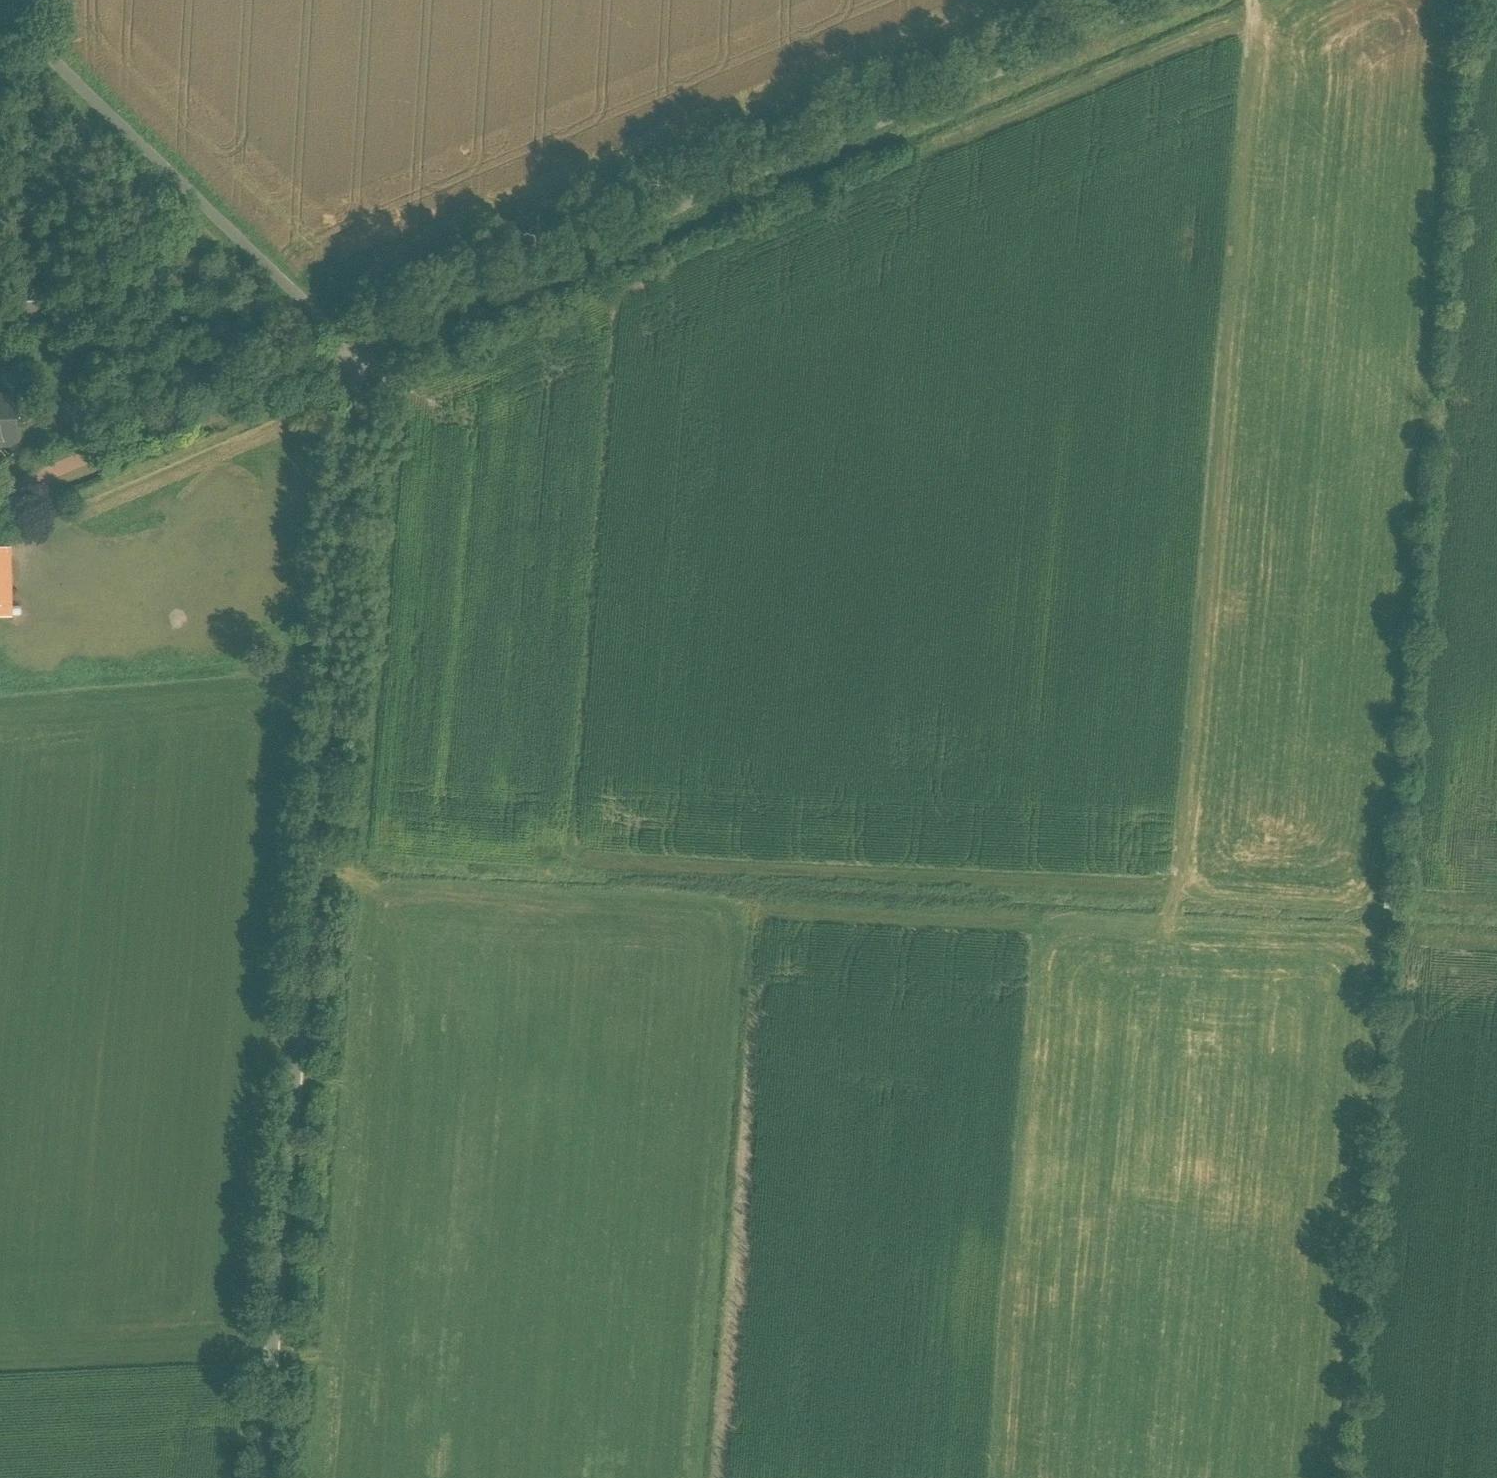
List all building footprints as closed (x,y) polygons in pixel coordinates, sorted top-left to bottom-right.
[(64,296),(15,295),(14,321),(63,322),(64,296)] [(0,351),(0,368),(30,368),(29,350),(0,351)] [(0,397),(0,445),(19,445),(18,397),(0,397)] [(11,618),(10,549),(0,549),(0,618),(11,618)]
